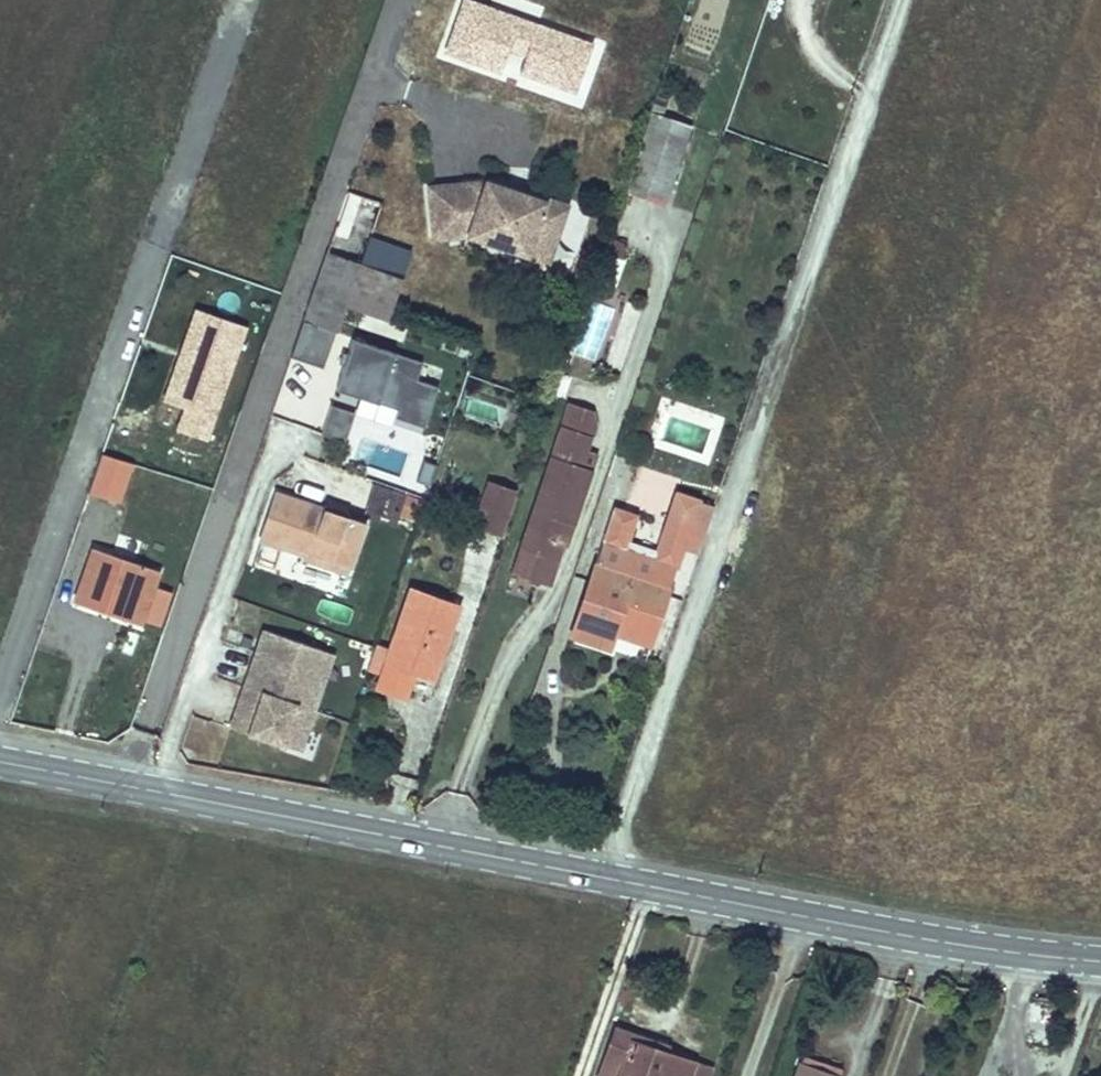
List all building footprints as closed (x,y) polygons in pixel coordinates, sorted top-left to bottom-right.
[(529,55),(523,70),(577,89),(582,74),(593,43),(471,0),(461,0),(451,28),(442,53),(497,72),(506,47),(529,55)] [(622,192),(661,205),(688,126),(649,112),(622,192)] [(550,243),(562,209),(521,195),(520,199),(504,194),(505,189),(484,182),(427,187),(432,237),(466,234),(523,254),(529,236),(550,243)] [(521,195),(505,189),(504,194),(520,199),(521,195)] [(542,267),(550,243),(529,236),(523,254),(521,259),(542,267)] [(358,266),(345,307),(372,316),(385,320),(408,254),(367,241),(358,266)] [(327,255),(304,323),(316,327),(336,335),(345,307),(358,266),(327,255)] [(304,323),(292,357),(323,368),(329,352),(336,335),(316,327),(304,323)] [(425,368),(356,342),(319,439),(342,447),(352,417),(391,432),(388,440),(418,451),(439,394),(418,386),(425,368)] [(220,370),(241,378),(250,356),(228,348),(220,370)] [(142,397),(169,408),(182,371),(156,361),(142,397)] [(518,553),(510,577),(544,588),(551,564),(544,562),(550,544),(556,527),(569,530),(588,475),(595,454),(584,450),(590,432),(586,411),(568,404),(518,553)] [(133,466),(105,455),(90,494),(118,504),(133,466)] [(414,483),(427,487),(434,466),(421,462),(414,483)] [(452,470),(448,479),(462,483),(465,476),(452,470)] [(414,526),(423,499),(374,483),(365,509),(414,526)] [(487,484),(473,526),(496,534),(511,492),(487,484)] [(634,517),(612,509),(569,636),(607,649),(612,633),(617,619),(624,621),(622,628),(650,637),(680,549),(696,555),(713,507),(675,494),(654,559),(623,549),(634,517)] [(257,541),(278,548),(280,542),(347,564),(360,525),(273,495),(257,541)] [(556,527),(550,544),(557,546),(562,548),(569,530),(556,527)] [(280,542),(278,548),(299,555),(299,559),(344,573),(347,564),(280,542)] [(550,544),(544,562),(551,564),(557,546),(550,544)] [(139,624),(141,617),(154,622),(154,621),(158,623),(169,593),(152,587),(157,573),(92,550),(73,601),(92,608),(94,604),(122,613),(121,618),(139,624)] [(384,663),(412,672),(415,661),(434,668),(455,606),(409,591),(389,649),(384,663)] [(90,615),(118,625),(121,618),(122,613),(94,604),(92,608),(90,615)] [(624,621),(617,619),(612,633),(648,645),(650,637),(622,628),(624,621)] [(322,676),(311,672),(318,651),(260,631),(227,725),(297,749),(322,676)] [(371,668),(381,671),(384,663),(389,649),(378,645),(371,668)] [(322,676),(329,655),(318,651),(311,672),(322,676)] [(415,661),(412,672),(417,674),(431,678),(434,668),(415,661)] [(412,672),(384,663),(381,671),(375,689),(408,700),(417,674),(412,672)] [(654,1050),(655,1045),(615,1031),(603,1063),(599,1075),(700,1075),(702,1071),(692,1067),(693,1063),(666,1055),(654,1050)] [(655,1045),(654,1050),(666,1055),(668,1049),(655,1045)] [(797,1075),(799,1075),(825,1075),(800,1067),(797,1075)]
